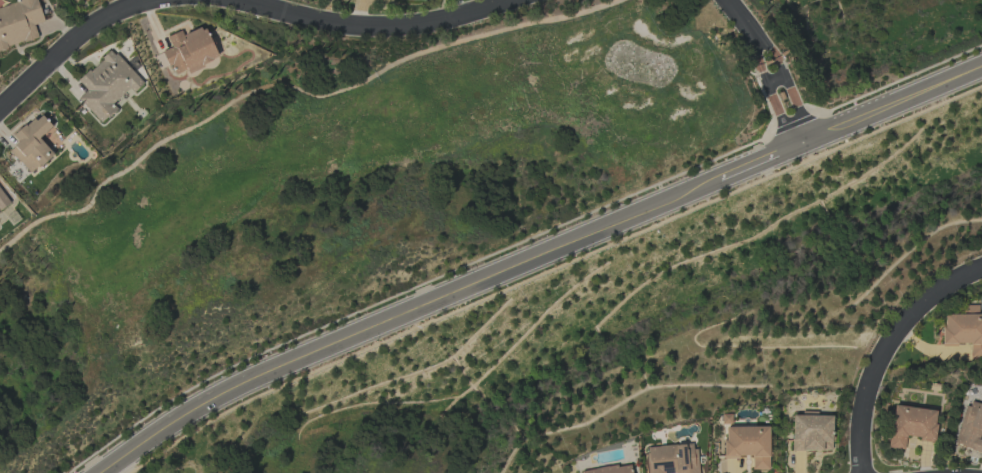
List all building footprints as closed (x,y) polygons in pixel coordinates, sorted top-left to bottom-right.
[(34,25),(43,22),(37,0),(15,0),(16,3),(0,7),(0,49),(38,39),(34,25)] [(204,26),(182,35),(181,30),(167,36),(171,47),(163,51),(172,75),(186,69),(187,71),(218,59),(204,26)] [(101,123),(117,109),(112,104),(129,88),(133,92),(143,83),(112,49),(77,81),(86,91),(78,98),(101,123)] [(53,154),(38,138),(52,126),(40,113),(13,136),(18,142),(9,150),(30,174),(53,154)] [(0,191),(0,210),(9,204),(0,191)] [(977,314),(977,305),(962,305),(963,314),(942,315),(942,345),(970,344),(970,357),(981,357),(981,314),(977,314)] [(981,453),(981,405),(966,401),(954,445),(981,453)] [(937,411),(892,405),(887,447),(903,450),(905,437),(933,441),(937,411)] [(791,450),(831,451),(831,416),(792,415),(791,450)] [(768,470),(767,426),(723,427),(724,457),(751,456),(751,470),(768,470)] [(696,444),(645,447),(647,472),(697,472),(696,444)] [(581,472),(631,472),(630,463),(581,470),(581,472)]
